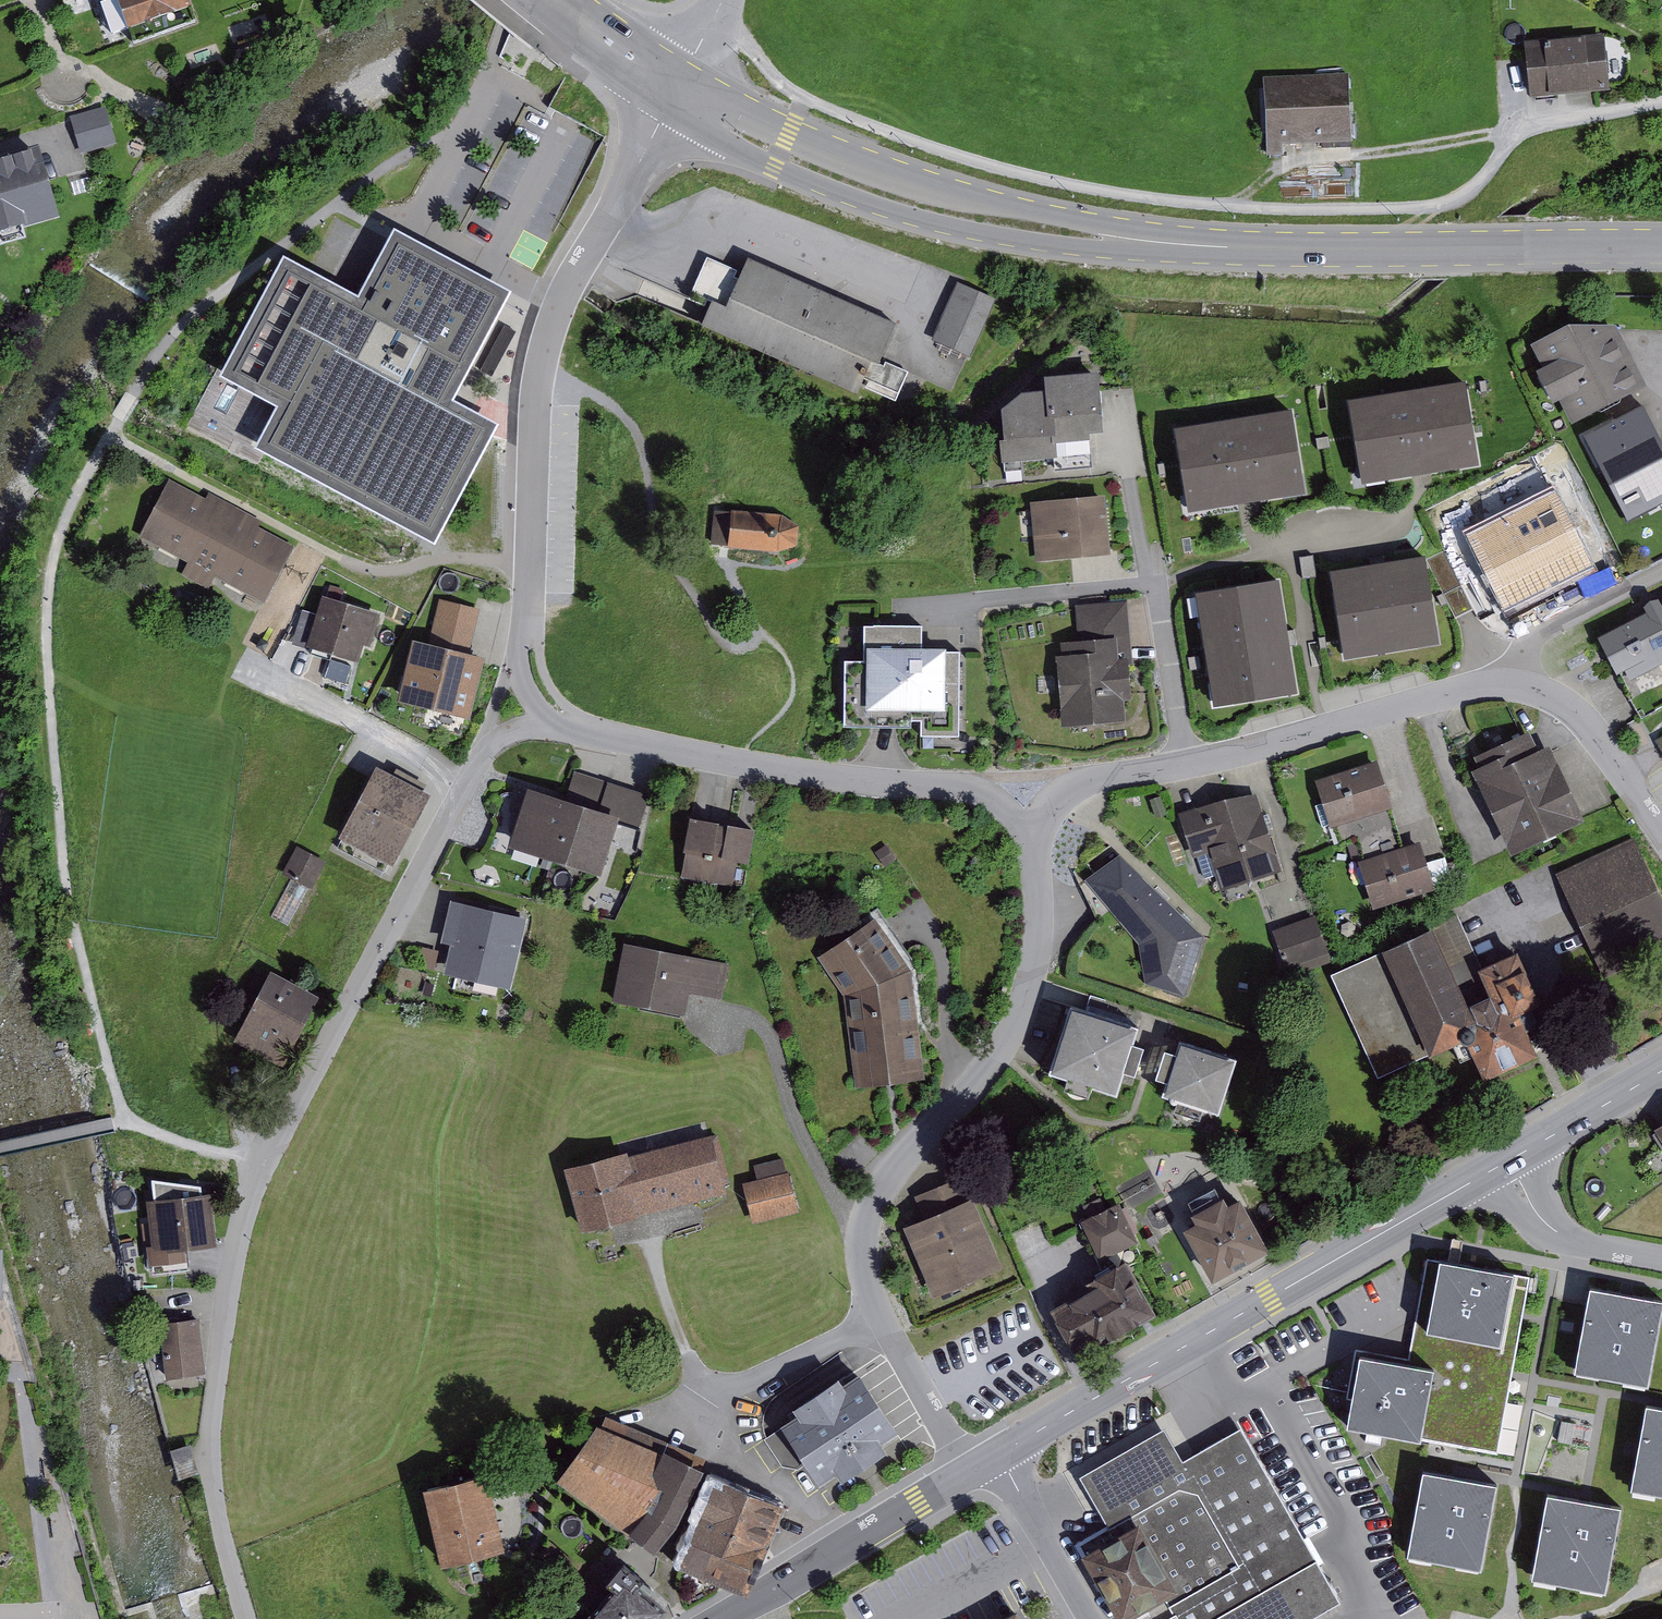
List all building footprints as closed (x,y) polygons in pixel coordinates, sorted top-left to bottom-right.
[(113,31),(129,26),(134,38),(201,16),(195,0),(102,0),(113,31)] [(1524,38),(1530,93),(1611,86),(1605,31),(1524,38)] [(1349,70),(1263,73),(1266,154),(1284,153),(1283,140),(1352,138),(1349,70)] [(108,112),(73,123),(82,155),(118,145),(108,112)] [(0,150),(0,227),(60,210),(39,138),(0,150)] [(221,376),(277,406),(255,448),(435,543),(499,425),(453,400),(510,292),(394,230),(359,297),(284,257),(221,376)] [(899,320),(748,253),(738,276),(726,301),(712,294),(711,298),(700,321),(857,391),(864,376),(899,392),(909,369),(885,359),(884,363),(880,361),(899,320)] [(726,301),(738,276),(734,274),(737,268),(707,254),(692,289),(711,298),(712,294),(726,301)] [(996,297),(958,280),(932,337),(970,354),(996,297)] [(1569,317),(1528,339),(1540,361),(1534,365),(1552,400),(1559,396),(1572,421),(1649,381),(1616,319),(1569,317)] [(999,436),(1000,459),(1053,455),(1054,467),(1092,464),(1089,430),(1103,428),(1098,369),(1045,373),(1046,386),(1023,388),(1002,403),(1005,436),(999,436)] [(1468,372),(1345,393),(1360,485),(1483,464),(1468,372)] [(1295,401),(1171,421),(1186,509),(1309,489),(1295,401)] [(1586,432),(1628,515),(1661,498),(1661,439),(1643,402),(1586,432)] [(169,479),(140,535),(187,560),(180,574),(208,589),(215,576),(264,602),(295,544),(259,525),(262,519),(209,491),(205,497),(169,479)] [(1595,565),(1556,489),(1464,536),(1503,612),(1595,565)] [(1105,492),(1030,500),(1036,559),(1111,552),(1105,492)] [(714,508),(711,543),(724,544),(727,544),(726,546),(778,551),(798,543),(798,524),(781,512),(732,508),(732,510),(714,508)] [(1430,547),(1326,565),(1342,658),(1446,640),(1430,547)] [(1281,569),(1192,584),(1213,710),(1302,695),(1281,569)] [(310,648),(311,644),(359,659),(364,643),(370,645),(381,611),(323,592),(317,612),(303,608),(292,642),(310,648)] [(412,635),(397,697),(470,715),(485,654),(469,650),(480,607),(439,597),(429,639),(412,635)] [(1056,653),(1062,724),(1126,719),(1124,697),(1132,696),(1128,663),(1132,663),(1126,600),(1076,605),(1079,638),(1060,639),(1061,652),(1056,653)] [(1618,670),(1624,666),(1631,679),(1661,662),(1661,601),(1599,634),(1618,670)] [(922,622),(864,622),(863,656),(844,656),(843,725),(913,726),(913,718),(920,718),(920,735),(958,735),(959,649),(946,649),(946,644),(922,643),(922,622)] [(1479,764),(1471,768),(1511,853),(1585,818),(1549,741),(1538,747),(1530,729),(1474,754),(1479,764)] [(1377,757),(1316,777),(1324,802),(1317,804),(1323,824),(1330,822),(1336,842),(1346,839),(1354,865),(1359,864),(1374,907),(1436,886),(1420,838),(1403,844),(1391,807),(1393,806),(1377,757)] [(339,834),(393,862),(431,790),(377,762),(339,834)] [(513,833),(510,843),(601,872),(617,821),(639,828),(650,794),(576,770),(568,796),(528,783),(525,791),(516,788),(509,809),(513,816),(509,826),(513,833)] [(1198,805),(1178,812),(1193,855),(1196,854),(1204,877),(1215,874),(1221,889),(1281,868),(1256,792),(1198,805)] [(691,814),(685,848),(686,849),(682,876),(733,885),(738,859),(749,861),(755,824),(727,820),(727,821),(718,820),(719,818),(691,814)] [(1556,872),(1605,976),(1661,949),(1661,895),(1634,835),(1556,872)] [(897,858),(886,843),(875,851),(885,866),(897,858)] [(297,844),(282,872),(292,877),(309,886),(312,887),(327,859),(297,844)] [(1203,936),(1120,856),(1086,880),(1137,942),(1146,983),(1184,998),(1203,936)] [(292,877),(271,916),(288,925),(309,886),(292,877)] [(444,972),(510,987),(527,915),(451,898),(441,941),(451,943),(444,972)] [(1457,912),(1433,922),(1468,1000),(1490,990),(1479,965),(1481,964),(1457,912)] [(1332,960),(1316,914),(1272,929),(1285,967),(1292,964),(1295,973),(1332,960)] [(844,994),(854,1086),(925,1077),(912,969),(874,916),(818,956),(844,994)] [(1433,922),(1381,946),(1382,948),(1330,972),(1377,1075),(1453,1041),(1461,1059),(1476,1053),(1485,1074),(1536,1051),(1516,1007),(1539,997),(1517,947),(1481,964),(1479,965),(1490,990),(1468,1000),(1433,922)] [(625,941),(613,999),(685,1013),(690,990),(722,997),(729,962),(625,941)] [(439,949),(423,945),(418,965),(434,969),(439,949)] [(271,968),(234,1038),(283,1064),(320,994),(271,968)] [(1071,1007),(1050,1073),(1115,1094),(1122,1073),(1134,1077),(1144,1048),(1131,1044),(1136,1028),(1071,1007)] [(1162,1091),(1220,1110),(1238,1056),(1181,1037),(1177,1051),(1165,1047),(1156,1074),(1166,1077),(1162,1091)] [(627,1148),(564,1164),(580,1229),(726,1191),(724,1182),(730,1180),(718,1133),(713,1134),(712,1132),(629,1153),(627,1148)] [(757,1178),(743,1181),(753,1221),(799,1209),(790,1170),(787,1170),(783,1157),(753,1164),(757,1178)] [(924,1215),(903,1224),(935,1296),(1004,1266),(964,1173),(915,1194),(924,1215)] [(153,1197),(146,1198),(151,1243),(146,1243),(148,1264),(151,1264),(152,1273),(190,1269),(187,1246),(217,1243),(211,1190),(202,1191),(201,1183),(151,1176),(153,1197)] [(1195,1223),(1183,1230),(1212,1283),(1268,1251),(1239,1200),(1228,1206),(1222,1196),(1190,1215),(1195,1223)] [(1081,1218),(1103,1268),(1126,1257),(1129,1263),(1144,1256),(1136,1241),(1139,1240),(1120,1200),(1081,1218)] [(1088,1285),(1050,1306),(1074,1349),(1106,1332),(1109,1337),(1156,1312),(1129,1263),(1126,1257),(1085,1279),(1088,1285)] [(1359,1349),(1345,1425),(1496,1453),(1529,1276),(1428,1257),(1419,1302),(1409,1358),(1359,1349)] [(1590,1283),(1574,1370),(1650,1384),(1661,1314),(1661,1296),(1590,1283)] [(160,1321),(167,1377),(206,1372),(200,1316),(160,1321)] [(797,1409),(781,1420),(785,1426),(765,1439),(783,1466),(798,1470),(808,1463),(820,1482),(837,1470),(842,1477),(888,1446),(884,1440),(900,1429),(860,1369),(843,1380),(839,1373),(793,1403),(797,1409)] [(1630,1487),(1661,1493),(1661,1404),(1646,1401),(1630,1487)] [(598,1422),(557,1477),(631,1533),(633,1531),(654,1550),(677,1521),(704,1466),(702,1465),(706,1456),(606,1415),(602,1424),(598,1422)] [(1099,1507),(1182,1460),(1163,1426),(1079,1474),(1099,1507)] [(1076,1542),(1120,1618),(1308,1618),(1339,1602),(1241,1428),(1182,1460),(1099,1507),(1108,1525),(1076,1542)] [(191,1443),(170,1449),(178,1478),(199,1473),(191,1443)] [(1497,1481),(1423,1468),(1407,1553),(1482,1566),(1497,1481)] [(487,1471),(423,1485),(441,1563),(505,1549),(487,1471)] [(713,1473),(677,1563),(749,1592),(786,1502),(713,1473)] [(1547,1489),(1531,1577),(1606,1590),(1622,1503),(1547,1489)] [(589,1612),(597,1618),(654,1618),(667,1604),(640,1582),(646,1575),(623,1556),(606,1577),(612,1582),(588,1611),(589,1612)] [(994,1618),(1024,1618),(1017,1607),(994,1618)]
